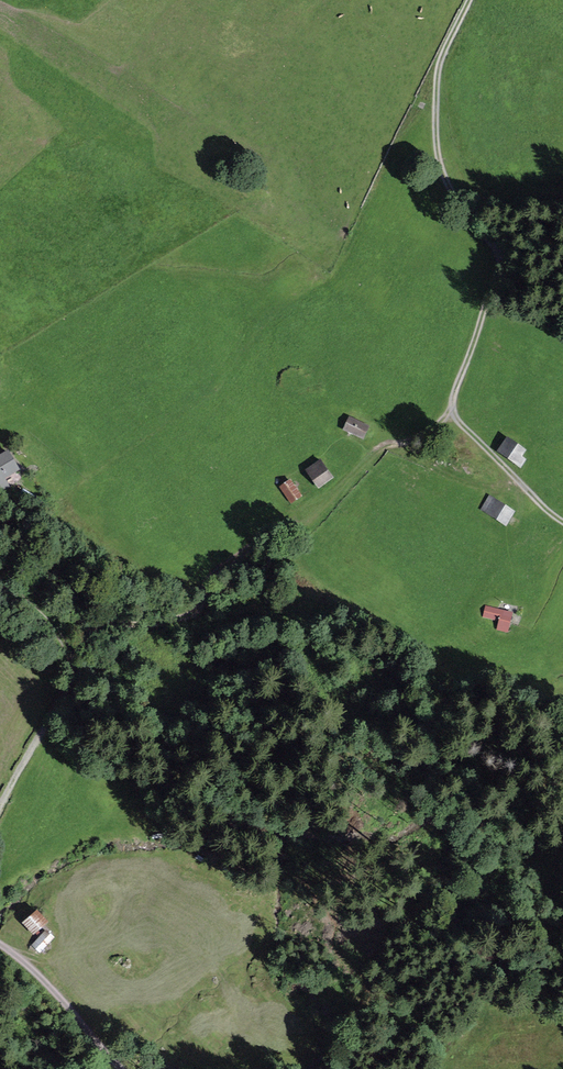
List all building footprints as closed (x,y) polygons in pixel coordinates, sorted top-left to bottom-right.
[(368,425),(345,415),(340,428),(362,438),(368,425)] [(523,448),(504,436),(494,452),(519,467),(524,458),(519,455),(523,448)] [(0,456),(0,477),(1,479),(20,469),(10,451),(0,456)] [(320,459),(305,470),(317,487),(332,476),(320,459)] [(290,479),(279,487),(290,502),(301,495),(290,479)] [(514,512),(489,494),(478,510),(503,528),(514,512)] [(512,611),(484,604),(482,615),(499,619),(497,627),(507,630),(512,611)] [(33,905),(19,917),(33,933),(47,921),(33,905)] [(34,943),(42,952),(58,936),(50,928),(34,943)]
